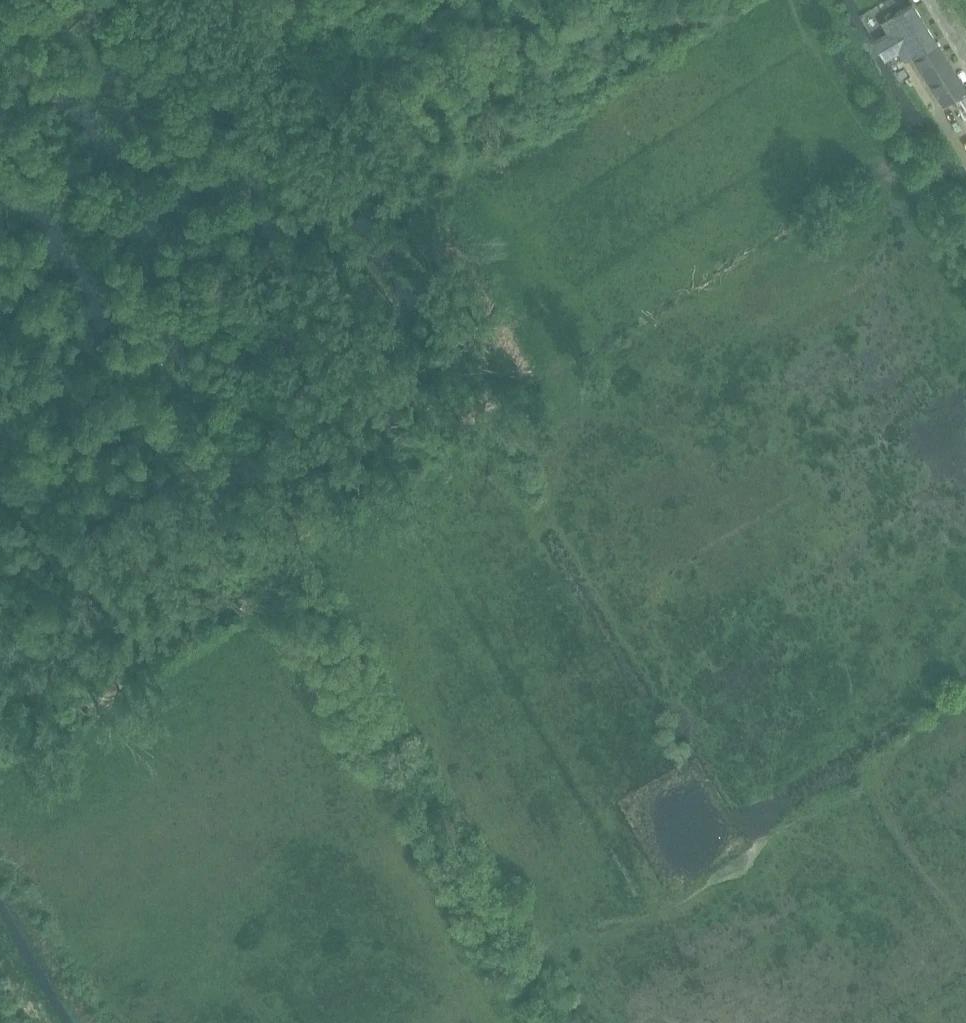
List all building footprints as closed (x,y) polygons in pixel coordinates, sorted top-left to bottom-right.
[(965,91),(965,90),(912,3),(889,17),(943,105),(965,91)] [(953,122),(960,143),(965,141),(965,125),(964,118),(953,122)]
